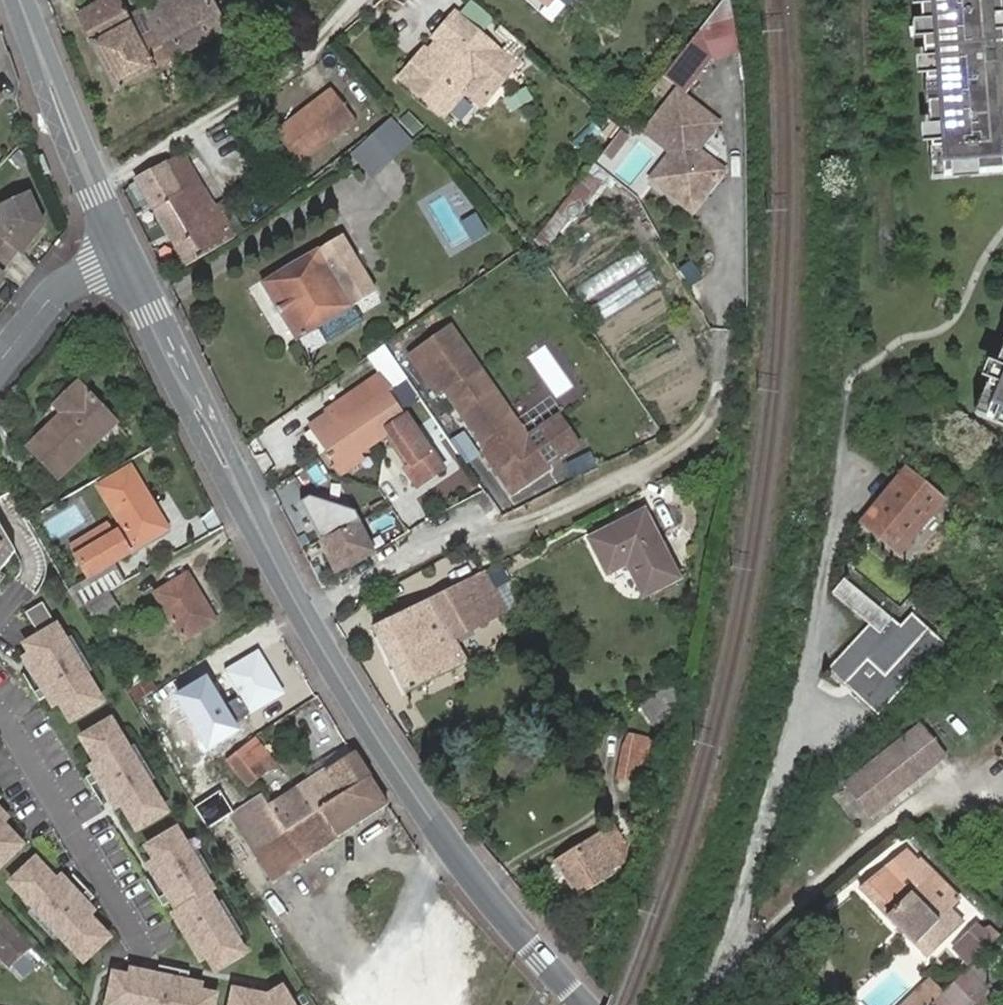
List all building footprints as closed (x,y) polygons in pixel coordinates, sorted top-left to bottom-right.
[(82,20),(119,0),(96,0),(77,11),(82,20)] [(173,57),(146,6),(131,14),(123,0),(119,0),(82,20),(91,37),(89,40),(115,88),(173,57)] [(173,57),(227,28),(212,0),(211,0),(209,1),(208,0),(157,0),(146,6),(173,57)] [(538,0),(523,0),(539,14),(546,7),(538,0)] [(546,7),(539,14),(551,24),(571,0),(538,0),(546,7)] [(937,175),(1002,169),(1002,17),(1002,0),(922,0),(937,175)] [(441,44),(430,57),(421,67),(415,62),(402,77),(444,114),(464,91),(477,79),(492,93),(517,66),(457,14),(436,39),(441,44)] [(421,67),(430,57),(424,52),(415,62),(421,67)] [(480,107),(492,93),(477,79),(464,91),(480,107)] [(512,111),(533,100),(527,87),(505,98),(512,111)] [(296,166),(354,124),(331,92),(273,134),(296,166)] [(683,92),(649,135),(674,156),(655,180),(696,211),(729,168),(700,146),(719,122),(683,92)] [(414,136),(425,126),(409,110),(398,119),(414,136)] [(413,141),(394,118),(374,133),(394,157),(413,141)] [(394,157),(374,133),(353,149),(371,174),(394,157)] [(51,172),(44,154),(37,156),(44,175),(51,172)] [(137,183),(187,264),(237,236),(225,218),(230,214),(223,203),(214,208),(181,156),(137,183)] [(0,234),(0,286),(6,279),(2,276),(21,254),(24,258),(48,231),(31,201),(1,217),(7,226),(0,234)] [(341,236),(262,283),(296,341),(332,319),(353,307),(353,304),(376,292),(341,236)] [(332,319),(341,334),(362,322),(353,307),(332,319)] [(453,326),(419,350),(491,455),(497,456),(514,482),(544,461),(547,465),(579,443),(560,415),(528,437),(453,326)] [(979,411),(1002,421),(1002,352),(979,411)] [(336,466),(358,451),(385,432),(411,467),(404,472),(419,491),(445,473),(405,418),(399,422),(392,412),(380,395),(385,391),(375,376),(319,414),(322,417),(308,427),(335,464),(336,466)] [(417,395),(406,378),(380,395),(392,412),(417,395)] [(122,433),(74,386),(54,407),(61,414),(29,447),(60,478),(98,440),(107,449),(122,433)] [(365,462),(358,451),(336,466),(335,464),(332,467),(340,479),(365,462)] [(416,493),(427,512),(473,483),(462,465),(416,493)] [(107,594),(126,583),(115,563),(168,531),(129,469),(99,488),(124,531),(76,561),(87,581),(72,589),(83,607),(107,594)] [(906,469),(862,522),(898,553),(942,499),(906,469)] [(355,521),(358,519),(341,484),(334,483),(299,501),(319,540),(355,521)] [(645,512),(588,540),(606,574),(625,566),(643,599),(679,579),(645,512)] [(371,551),(355,521),(319,540),(334,570),(371,551)] [(505,584),(496,566),(481,574),(491,591),(505,584)] [(456,641),(505,616),(491,591),(481,574),(372,629),(403,693),(466,662),(456,641)] [(156,595),(184,641),(214,621),(187,577),(156,595)] [(872,627),(873,628),(884,614),(845,581),(834,594),(872,627)] [(118,610),(107,594),(83,607),(94,624),(118,610)] [(44,603),(25,613),(35,632),(54,622),(44,603)] [(887,676),(929,629),(914,614),(900,629),(893,622),(882,635),(873,628),(872,627),(833,671),(848,685),(870,661),(887,676)] [(884,614),(873,628),(882,635),(893,622),(884,614)] [(106,706),(58,626),(23,647),(29,657),(22,661),(53,712),(61,708),(72,726),(106,706)] [(875,691),(865,701),(880,715),(944,643),(929,629),(887,676),(870,661),(858,675),(875,691)] [(234,712),(238,717),(280,694),(258,655),(255,657),(230,671),(213,680),(231,714),(234,712)] [(138,701),(157,686),(149,675),(130,690),(138,701)] [(848,685),(865,701),(875,691),(858,675),(848,685)] [(148,703),(164,726),(186,712),(171,688),(148,703)] [(656,710),(649,745),(663,747),(670,694),(662,692),(637,709),(644,718),(656,710)] [(920,770),(947,748),(925,721),(923,719),(896,742),(920,770)] [(170,816),(113,722),(81,741),(96,766),(89,770),(116,815),(122,811),(137,835),(170,816)] [(873,808),(920,770),(896,742),(850,779),(873,808)] [(617,780),(641,784),(647,751),(623,747),(617,780)] [(253,761),(242,749),(225,764),(248,786),(263,772),(253,761)] [(253,761),(263,772),(267,776),(279,764),(265,749),(253,761)] [(369,781),(352,756),(270,809),(285,832),(286,834),(369,781)] [(232,793),(248,786),(225,764),(214,774),(232,793)] [(386,806),(369,781),(286,834),(303,860),(386,806)] [(285,832),(270,809),(262,796),(227,818),(250,854),(268,882),(287,870),(269,842),(285,832)] [(25,849),(5,828),(11,822),(0,810),(0,873),(25,849)] [(216,892),(177,829),(145,849),(154,864),(148,868),(177,914),(171,918),(201,966),(208,962),(217,976),(249,956),(212,895),(216,892)] [(559,864),(577,893),(608,874),(606,870),(618,862),(612,850),(621,845),(612,830),(559,864)] [(303,860),(286,834),(285,832),(269,842),(287,870),(303,860)] [(903,851),(857,888),(926,958),(951,934),(961,924),(947,911),(957,901),(917,860),(914,862),(903,851)] [(58,882),(37,860),(8,887),(84,968),(113,941),(92,919),(97,914),(62,877),(58,882)] [(3,918),(0,922),(0,962),(10,972),(33,950),(3,918)] [(960,942),(976,959),(998,937),(987,926),(982,930),(977,925),(960,942)] [(936,1002),(939,1004),(970,1004),(986,990),(982,985),(987,980),(992,984),(1000,976),(980,957),(936,1002)] [(113,974),(107,1004),(218,1004),(219,997),(203,993),(204,986),(131,971),(129,978),(113,974)] [(903,1004),(923,1004),(917,999),(931,986),(927,982),(903,1004)] [(923,1004),(927,1004),(931,1001),(936,996),(938,994),(931,986),(917,999),(923,1004)] [(235,991),(232,1004),(295,1004),(285,989),(269,999),(235,991)]
